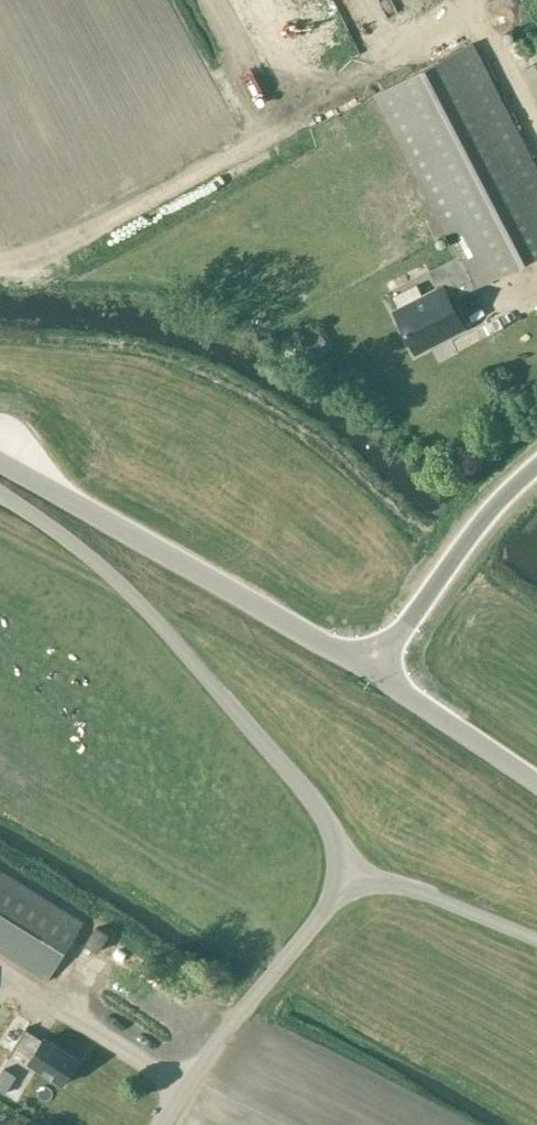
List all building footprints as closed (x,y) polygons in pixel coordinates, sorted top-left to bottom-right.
[(472,43),(373,95),(456,257),(429,271),(437,288),(393,310),(415,353),(465,328),(451,300),(477,286),(477,287),(536,256),(536,169),(472,43)] [(83,922),(0,870),(0,951),(47,981),(83,922)] [(98,925),(87,942),(99,950),(110,933),(98,925)] [(42,1040),(26,1030),(15,1047),(31,1057),(28,1063),(62,1084),(78,1058),(44,1037),(42,1040)]
